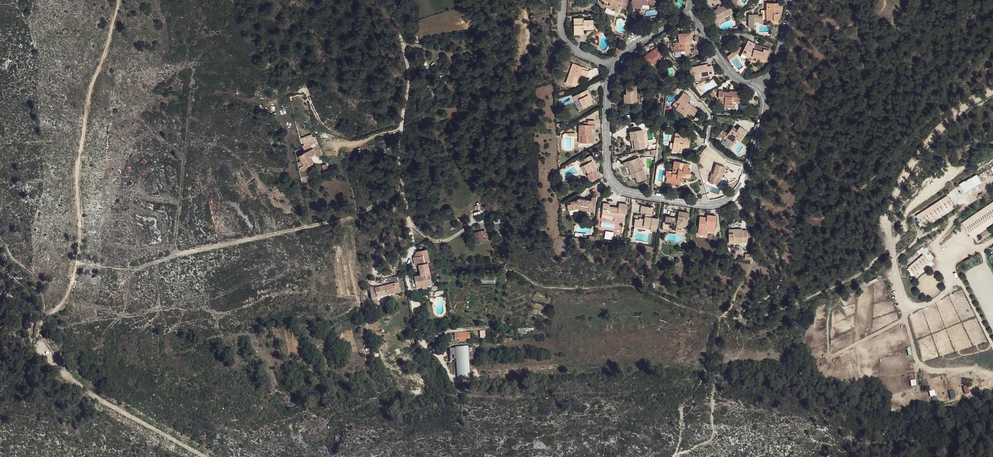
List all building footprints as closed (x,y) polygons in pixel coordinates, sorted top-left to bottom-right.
[(777,21),(777,3),(765,3),(765,10),(761,10),(761,17),(757,17),(757,16),(748,16),(748,29),(753,29),(753,23),(761,23),(765,23),(765,19),(772,19),(772,21),(777,21)] [(727,4),(714,11),(716,16),(712,18),(716,27),(720,25),(719,23),(718,21),(724,17),(732,13),(727,4)] [(580,18),(574,19),(574,32),(584,32),(584,29),(593,29),(593,21),(584,21),(580,21),(580,18)] [(691,31),(677,33),(678,41),(673,42),(674,50),(685,48),(686,51),(686,53),(692,52),(690,42),(687,43),(687,40),(690,40),(692,39),(691,31)] [(751,42),(744,40),(739,53),(749,57),(748,58),(753,61),(757,58),(766,60),(768,50),(763,49),(761,51),(752,49),(751,42)] [(664,55),(658,47),(642,59),(647,66),(652,62),(655,65),(661,61),(659,58),(664,55)] [(585,63),(575,60),(573,64),(575,64),(572,69),(574,70),(573,72),(570,71),(567,81),(576,84),(579,74),(581,75),(582,72),(588,74),(590,67),(584,65),(585,63)] [(708,62),(690,65),(691,70),(694,70),(695,76),(696,79),(702,78),(702,75),(715,73),(713,63),(708,64),(708,62)] [(637,86),(627,86),(626,96),(628,96),(628,103),(636,103),(637,86)] [(724,88),(720,88),(720,97),(721,97),(721,103),(726,103),(733,103),(733,101),(733,98),(742,98),(743,89),(731,88),(730,90),(724,90),(724,88)] [(588,90),(580,94),(583,98),(579,100),(584,109),(593,105),(591,101),(590,100),(592,99),(588,90)] [(691,95),(684,90),(678,99),(680,101),(678,105),(677,107),(685,113),(686,110),(693,115),(698,108),(688,100),(691,95)] [(596,123),(580,124),(581,134),(584,134),(585,142),(595,142),(594,133),(593,133),(593,128),(596,128),(596,123)] [(747,130),(740,125),(738,128),(736,130),(729,125),(721,134),(728,140),(730,138),(734,141),(737,138),(740,139),(747,130)] [(643,129),(633,130),(637,148),(646,146),(643,129)] [(683,134),(676,133),(673,151),(680,152),(681,148),(684,148),(690,149),(691,140),(689,139),(690,136),(683,135),(683,134)] [(303,162),(300,164),(302,168),(302,169),(303,170),(304,170),(306,169),(307,167),(314,164),(312,158),(317,155),(314,149),(301,156),(303,162)] [(591,153),(580,159),(584,164),(588,171),(586,172),(591,180),(599,175),(595,169),(597,168),(596,165),(594,163),(597,161),(591,153)] [(640,155),(625,161),(626,164),(629,164),(631,163),(634,171),(636,170),(637,176),(639,180),(648,178),(644,168),(642,169),(639,160),(641,159),(640,155)] [(690,164),(676,161),(675,166),(681,167),(680,174),(676,173),(676,171),(674,171),(674,170),(671,169),(670,171),(669,171),(669,176),(671,177),(671,181),(680,182),(680,185),(685,185),(686,178),(690,179),(691,181),(695,178),(696,174),(692,173),(692,169),(690,169),(690,164)] [(726,165),(716,162),(714,173),(712,172),(710,182),(718,184),(720,175),(723,175),(726,165)] [(964,193),(982,183),(977,174),(959,184),(964,193)] [(597,198),(592,197),(592,199),(583,198),(580,198),(579,200),(579,202),(571,203),(571,205),(568,206),(570,212),(579,210),(580,207),(583,207),(583,210),(595,211),(597,198)] [(947,198),(915,220),(917,223),(949,201),(947,198)] [(949,201),(917,223),(921,228),(953,206),(949,201)] [(612,205),(604,204),(603,216),(610,217),(609,220),(614,221),(615,218),(627,220),(629,205),(621,204),(620,209),(612,208),(612,205)] [(975,218),(982,228),(992,221),(992,205),(975,218)] [(953,206),(921,228),(923,231),(955,209),(953,206)] [(640,221),(636,220),(635,226),(651,228),(651,231),(657,232),(659,221),(651,220),(652,217),(653,217),(655,210),(643,208),(642,215),(646,215),(645,220),(641,219),(640,221)] [(671,218),(666,217),(665,224),(672,225),(672,230),(676,231),(676,233),(681,233),(683,226),(683,223),(686,223),(689,223),(690,213),(680,212),(679,214),(672,213),(671,218)] [(708,219),(701,218),(698,234),(706,235),(706,234),(706,231),(713,232),(716,232),(718,217),(708,215),(708,219)] [(672,225),(665,224),(663,224),(663,231),(676,233),(676,231),(672,230),(672,225)] [(474,231),(475,244),(483,243),(482,235),(486,235),(485,230),(474,231)] [(735,230),(729,231),(730,246),(736,245),(736,243),(743,243),(743,245),(747,244),(746,232),(735,232),(735,230)] [(413,277),(415,289),(434,286),(431,263),(432,262),(430,250),(420,251),(420,255),(417,257),(418,264),(422,264),(423,274),(413,277)] [(908,267),(915,275),(929,262),(923,255),(908,267)] [(389,278),(390,285),(400,284),(399,276),(389,278)] [(376,288),(376,297),(378,297),(401,293),(400,284),(390,285),(376,287),(376,288)] [(11,303),(10,304),(13,307),(18,303),(15,299),(14,300),(12,298),(9,301),(11,303)] [(470,333),(454,334),(455,339),(459,339),(459,341),(466,340),(465,339),(470,338),(470,333)] [(468,348),(455,349),(457,374),(470,373),(468,348)]
